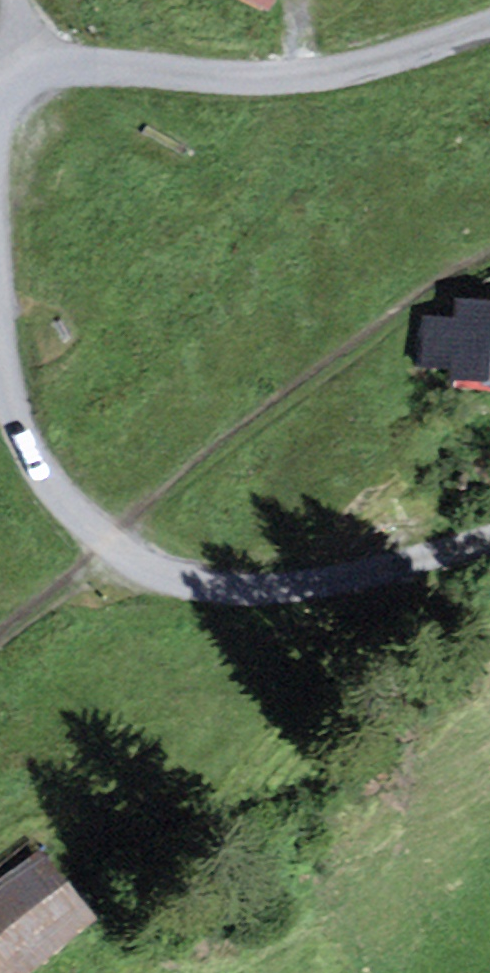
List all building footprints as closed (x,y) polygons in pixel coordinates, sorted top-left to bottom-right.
[(269,24),(280,0),(220,0),(269,24)] [(421,315),(418,365),(449,367),(448,380),(489,383),(489,300),(458,298),(457,317),(421,315)] [(0,880),(0,972),(1,972),(24,972),(98,915),(43,846),(0,880)]
